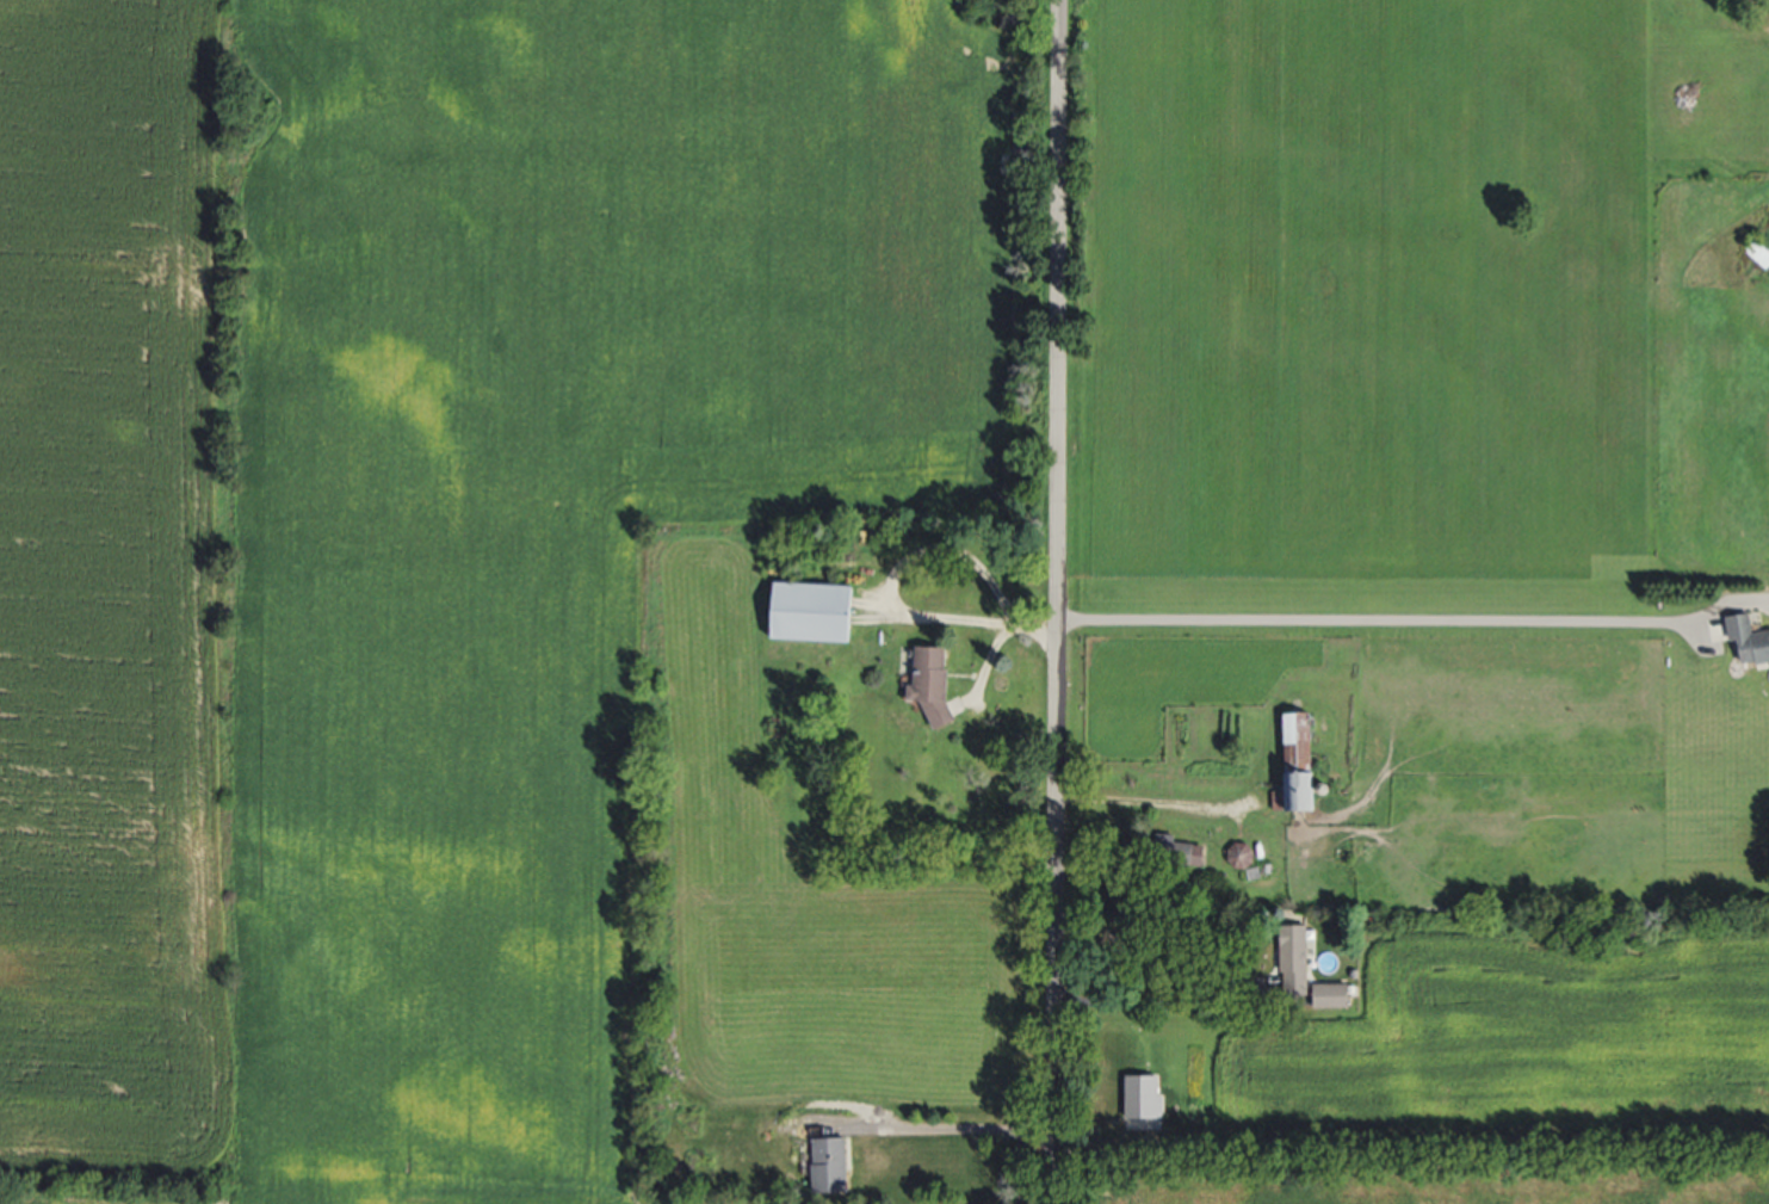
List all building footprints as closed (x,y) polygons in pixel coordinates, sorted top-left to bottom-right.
[(1768,268),(1768,248),(1760,238),(1747,249),(1766,271),(1768,268)] [(776,639),(859,641),(860,584),(778,582),(776,639)] [(1745,638),(1749,664),(1768,661),(1768,631),(1757,632),(1754,613),(1731,616),(1734,640),(1745,638)] [(955,646),(920,646),(918,700),(935,700),(934,725),(953,725),(955,646)] [(1291,811),(1319,811),(1317,712),(1289,713),(1291,811)] [(1208,865),(1208,844),(1176,844),(1176,865),(1208,865)] [(1312,925),(1285,925),(1286,1005),(1313,1005),(1312,925)] [(1353,1006),(1353,984),(1322,984),(1322,1006),(1353,1006)] [(815,1138),(815,1193),(850,1193),(850,1137),(815,1138)]
